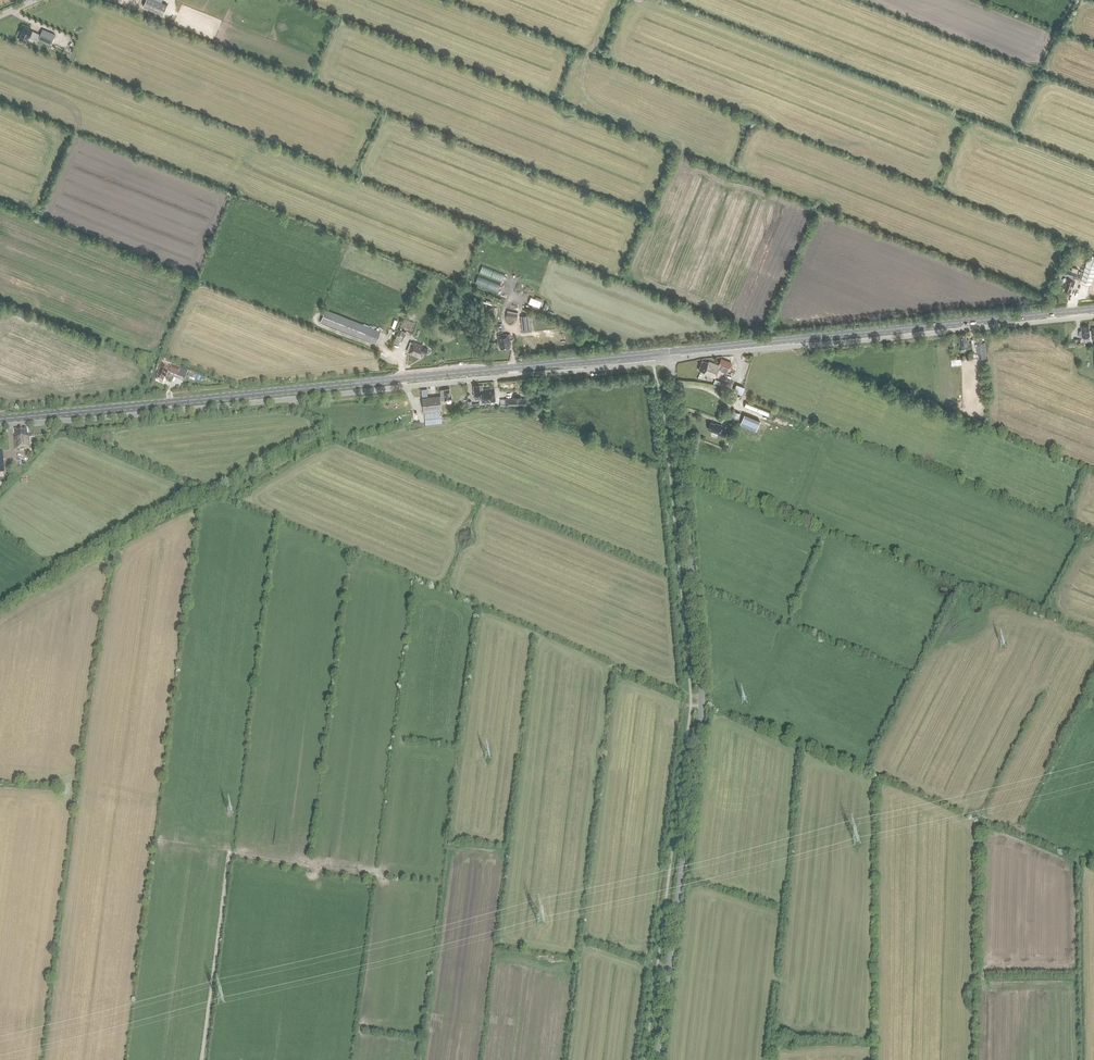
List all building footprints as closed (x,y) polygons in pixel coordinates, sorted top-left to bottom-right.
[(143,6),(163,15),(167,5),(161,2),(162,0),(146,0),(143,6)] [(21,34),(19,40),(26,42),(28,37),(29,37),(30,35),(38,38),(38,39),(38,40),(50,45),(54,35),(42,29),(40,34),(32,31),(32,30),(23,27),(20,33),(21,34)] [(1093,276),(1093,266),(1086,263),(1080,281),(1091,285),(1093,276)] [(1080,280),(1083,272),(1079,271),(1078,274),(1068,271),(1066,276),(1070,277),(1069,279),(1068,279),(1066,284),(1067,285),(1065,290),(1070,292),(1072,286),(1073,287),(1075,281),(1074,281),(1074,278),(1080,280)] [(376,344),(381,331),(325,309),(320,322),(376,344)] [(530,329),(529,315),(520,316),(522,330),(530,329)] [(1085,342),(1090,342),(1089,327),(1081,327),(1082,330),(1080,330),(1079,332),(1080,338),(1085,337),(1085,342)] [(510,341),(509,334),(497,335),(498,342),(499,342),(500,349),(510,348),(509,341),(510,341)] [(961,334),(961,336),(959,336),(960,349),(969,348),(968,339),(966,339),(966,334),(961,334)] [(420,357),(422,352),(425,354),(428,349),(421,346),(422,345),(413,341),(408,353),(416,356),(420,357)] [(986,354),(985,342),(977,343),(977,354),(986,354)] [(708,363),(702,360),(698,370),(704,372),(703,373),(715,378),(718,370),(725,372),(727,367),(729,368),(731,363),(721,359),(719,364),(720,364),(720,366),(708,361),(708,363)] [(169,368),(161,365),(157,375),(158,376),(157,380),(163,382),(165,378),(166,379),(168,372),(170,373),(178,376),(181,368),(172,365),(172,366),(170,365),(169,368)] [(189,372),(187,377),(198,380),(199,375),(189,372)] [(715,379),(714,383),(727,388),(728,384),(715,379)] [(744,387),(736,384),(733,391),(738,393),(741,395),(744,387)] [(482,403),(495,401),(494,388),(483,389),(482,385),(479,385),(473,385),(474,395),(478,394),(478,399),(481,399),(482,403)] [(440,390),(440,396),(422,398),(423,413),(424,413),(426,425),(441,423),(440,411),(441,411),(440,401),(446,400),(446,402),(447,403),(450,403),(451,402),(451,399),(452,399),(452,398),(452,397),(451,396),(451,395),(450,395),(450,389),(440,390)] [(513,397),(513,399),(506,399),(506,405),(528,405),(528,399),(521,399),(521,397),(513,397)] [(745,403),(743,408),(768,415),(769,410),(745,403)] [(740,414),(733,411),(730,419),(737,422),(740,414)] [(724,437),(726,431),(720,429),(722,425),(718,424),(718,425),(710,422),(708,429),(712,431),(718,434),(718,435),(724,437)] [(16,450),(30,449),(29,437),(28,437),(27,429),(15,430),(16,436),(14,436),(16,450)]
